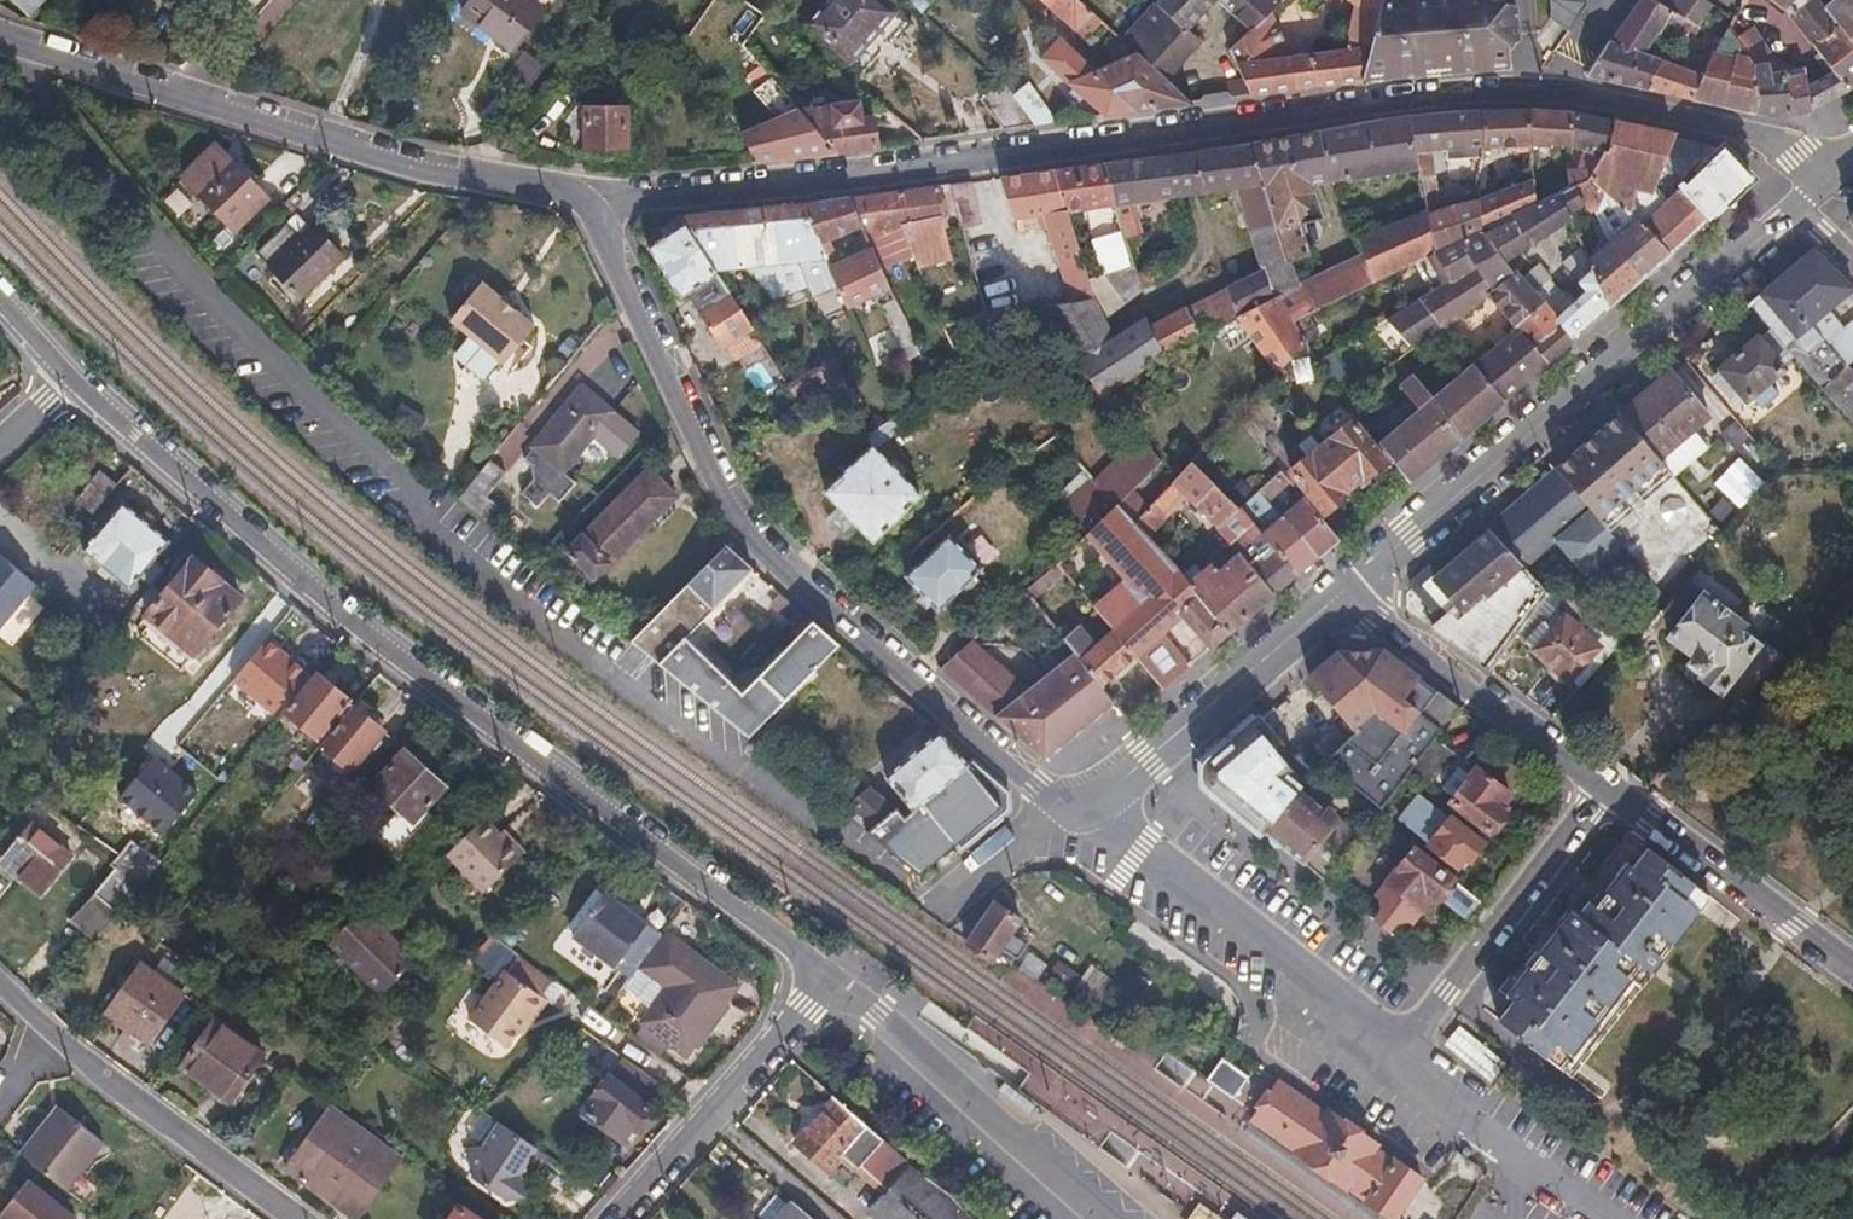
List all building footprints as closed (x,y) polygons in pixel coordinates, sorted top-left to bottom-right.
[(29,14),(42,0),(15,0),(29,14)] [(524,0),(471,0),(461,13),(512,51),(540,13),(524,0)] [(540,13),(548,2),(547,0),(524,0),(540,13)] [(850,63),(893,14),(877,0),(830,0),(807,25),(850,63)] [(1075,34),(1093,15),(1076,0),(1038,0),(1075,34)] [(1218,0),(1164,0),(1157,7),(1168,17),(1186,34),(1187,33),(1218,0)] [(1272,9),(1281,0),(1220,0),(1251,30),(1272,9)] [(1277,22),(1300,0),(1281,0),(1272,9),(1277,22)] [(1376,20),(1381,0),(1357,0),(1376,20)] [(1507,73),(1506,55),(1502,0),(1381,0),(1376,20),(1368,50),(1360,83),(1411,79),(1480,74),(1507,73)] [(1506,55),(1516,42),(1514,9),(1504,0),(1502,0),(1506,55)] [(1561,37),(1584,4),(1583,0),(1541,0),(1545,27),(1561,37)] [(1646,91),(1660,62),(1643,56),(1663,22),(1668,13),(1645,0),(1641,0),(1610,43),(1608,42),(1585,78),(1646,91)] [(1711,7),(1702,0),(1699,0),(1685,22),(1690,25),(1696,28),(1711,7)] [(1788,18),(1824,62),(1816,68),(1819,82),(1806,90),(1802,73),(1792,74),(1769,61),(1749,35),(1736,43),(1771,86),(1782,119),(1811,112),(1847,90),(1852,85),(1852,49),(1821,7),(1816,0),(1767,0),(1788,18)] [(1821,7),(1852,49),(1852,2),(1845,7),(1840,1),(1839,0),(1831,0),(1821,7)] [(1249,96),(1360,83),(1368,50),(1293,59),(1277,22),(1272,9),(1251,30),(1228,52),(1242,81),(1249,96)] [(1668,13),(1663,22),(1686,33),(1690,25),(1685,22),(1668,13)] [(1134,54),(1093,15),(1075,34),(1110,65),(1134,54)] [(1197,45),(1186,34),(1168,17),(1134,54),(1163,81),(1197,45)] [(1697,29),(1696,28),(1690,25),(1686,33),(1693,36),(1697,29)] [(1031,50),(1040,58),(1058,39),(1048,30),(1031,50)] [(1771,86),(1736,43),(1726,30),(1717,46),(1733,69),(1735,73),(1741,78),(1753,115),(1782,119),(1771,86)] [(1134,112),(1093,73),(1058,39),(1040,58),(1103,116),(1134,112)] [(1733,69),(1717,46),(1712,56),(1709,56),(1706,62),(1689,101),(1731,110),(1730,69),(1733,69)] [(730,59),(779,119),(797,111),(742,48),(730,59)] [(1134,112),(1188,104),(1163,81),(1134,54),(1110,65),(1093,73),(1134,112)] [(1686,72),(1692,62),(1674,55),(1660,62),(1686,72)] [(1689,101),(1706,62),(1695,56),(1692,62),(1686,72),(1660,62),(1646,91),(1689,101)] [(1746,113),(1753,115),(1741,78),(1735,73),(1733,69),(1730,69),(1731,110),(1746,113)] [(1229,98),(1249,96),(1242,81),(1227,84),(1229,98)] [(1032,127),(1054,124),(1027,85),(1009,99),(1032,127)] [(1001,87),(998,86),(997,87),(979,100),(1002,131),(1032,127),(1009,99),(1001,87)] [(798,113),(835,155),(878,149),(873,117),(858,119),(856,105),(798,113)] [(587,110),(575,110),(564,122),(568,127),(569,149),(588,149),(587,110)] [(623,110),(587,110),(588,149),(624,149),(623,110)] [(1527,147),(1528,110),(1482,111),(1482,148),(1527,147)] [(1569,145),(1573,114),(1528,110),(1527,147),(1527,158),(1534,207),(1547,198),(1557,193),(1551,146),(1569,145)] [(779,119),(741,136),(755,163),(794,159),(835,155),(798,113),(797,111),(779,119)] [(1482,148),(1482,111),(1407,117),(1414,153),(1443,151),(1461,149),(1482,148)] [(1570,186),(1588,181),(1605,154),(1612,123),(1573,114),(1569,145),(1586,148),(1577,169),(1569,168),(1570,186)] [(1413,264),(1433,254),(1426,216),(1414,153),(1407,117),(1366,124),(1372,150),(1339,156),(1344,183),(1348,204),(1359,202),(1358,195),(1366,185),(1365,178),(1377,175),(1374,160),(1396,157),(1403,201),(1352,218),(1362,253),(1371,284),(1413,264)] [(1650,194),(1660,168),(1671,138),(1672,135),(1612,123),(1605,154),(1588,181),(1628,214),(1633,193),(1650,194)] [(1372,150),(1366,124),(1251,146),(1276,232),(1286,263),(1309,257),(1300,226),(1319,221),(1308,187),(1330,183),(1340,217),(1351,215),(1348,204),(1344,183),(1339,156),(1372,150)] [(1671,138),(1660,168),(1682,194),(1706,220),(1748,181),(1719,149),(1671,138)] [(213,145),(179,176),(232,231),(266,199),(213,145)] [(1068,304),(1042,308),(1100,398),(1207,326),(1209,331),(1234,319),(1295,287),(1286,263),(1276,232),(1251,146),(1222,150),(1173,156),(1180,198),(1235,190),(1259,272),(1148,328),(1142,318),(1111,339),(1101,321),(1140,291),(1138,287),(1135,276),(1134,271),(1116,276),(1086,284),(1091,301),(1068,304)] [(1461,160),(1461,149),(1443,151),(1444,161),(1461,160)] [(1180,198),(1173,156),(1136,161),(1105,165),(1115,214),(1122,239),(1137,236),(1129,205),(1180,198)] [(1484,238),(1534,207),(1527,158),(1514,159),(1515,186),(1475,201),(1480,232),(1484,238)] [(1115,214),(1105,165),(1051,172),(1065,214),(1080,212),(1098,209),(1107,243),(1116,276),(1134,271),(1122,239),(1115,214)] [(1682,194),(1660,168),(1650,194),(1633,193),(1628,214),(1636,222),(1667,254),(1706,220),(1682,194)] [(1042,217),(1068,304),(1091,301),(1086,284),(1065,214),(1051,172),(1000,179),(1014,221),(1042,217)] [(1636,222),(1628,214),(1588,181),(1570,186),(1583,204),(1585,208),(1596,222),(1601,233),(1611,244),(1636,222)] [(979,226),(968,183),(949,185),(961,231),(979,226)] [(1567,214),(1583,204),(1570,186),(1557,193),(1547,198),(1534,207),(1484,238),(1480,232),(1433,254),(1448,281),(1471,266),(1490,293),(1512,278),(1503,265),(1570,222),(1567,214)] [(941,224),(936,187),(848,198),(861,228),(864,235),(941,224)] [(861,228),(848,198),(837,200),(801,205),(818,247),(861,228)] [(1426,216),(1433,254),(1480,232),(1475,201),(1426,216)] [(797,264),(824,261),(818,247),(801,205),(769,208),(797,264)] [(797,264),(769,208),(721,212),(740,269),(742,271),(797,264)] [(1089,248),(1107,243),(1098,209),(1080,212),(1089,248)] [(721,212),(676,216),(683,228),(713,274),(742,271),(740,269),(721,212)] [(301,239),(308,233),(293,217),(286,225),(301,239)] [(1667,254),(1636,222),(1611,244),(1617,252),(1639,280),(1667,254)] [(943,237),(941,224),(864,235),(871,250),(882,275),(915,268),(917,277),(952,269),(943,237)] [(313,227),(308,233),(301,239),(286,225),(256,254),(270,269),(269,271),(297,299),(340,256),(313,227)] [(713,274),(683,228),(648,251),(680,298),(685,294),(715,275),(713,274)] [(1608,307),(1639,280),(1617,252),(1611,244),(1589,264),(1592,271),(1608,307)] [(1592,271),(1589,264),(1581,245),(1562,264),(1579,284),(1592,271)] [(847,311),(889,291),(882,275),(871,250),(828,269),(835,285),(847,311)] [(1295,287),(1234,319),(1273,375),(1304,344),(1291,323),(1305,316),(1371,284),(1362,253),(1295,287)] [(1429,294),(1448,281),(1433,254),(1413,264),(1429,294)] [(1822,391),(1846,368),(1852,362),(1852,324),(1837,339),(1818,318),(1852,290),(1823,260),(1806,260),(1751,307),(1822,391)] [(828,269),(824,261),(797,264),(802,273),(803,277),(807,288),(810,296),(835,285),(828,269)] [(742,271),(754,284),(763,293),(771,304),(807,288),(803,277),(802,273),(797,264),(742,271)] [(1148,271),(1135,276),(1138,287),(1152,281),(1148,271)] [(1601,313),(1608,307),(1592,271),(1579,284),(1586,293),(1601,313)] [(1517,274),(1512,278),(1490,293),(1484,297),(1486,299),(1512,329),(1542,304),(1530,290),(1527,286),(1517,274)] [(728,296),(715,275),(685,294),(698,315),(728,296)] [(1535,280),(1527,286),(1530,290),(1538,283),(1535,280)] [(500,299),(481,283),(450,320),(503,364),(534,327),(515,311),(500,299)] [(979,296),(982,310),(994,307),(990,293),(979,296)] [(1592,321),(1601,313),(1586,293),(1576,302),(1592,321)] [(503,295),(500,299),(515,311),(518,307),(503,295)] [(724,350),(725,349),(752,333),(728,296),(698,315),(709,331),(712,330),(724,350)] [(880,308),(923,401),(935,392),(923,365),(894,301),(880,308)] [(1572,338),(1592,321),(1576,302),(1556,320),(1559,324),(1572,338)] [(1559,324),(1556,320),(1542,304),(1512,329),(1515,331),(1531,349),(1559,324)] [(1420,340),(1398,312),(1386,319),(1409,349),(1420,340)] [(1304,344),(1304,345),(1317,335),(1305,316),(1291,323),(1304,344)] [(1502,399),(1572,338),(1559,324),(1531,349),(1515,331),(1479,362),(1470,352),(1465,356),(1475,367),(1502,399)] [(734,362),(760,345),(752,333),(725,349),(734,362)] [(1751,397),(1769,382),(1783,370),(1759,340),(1724,372),(1748,400),(1751,397)] [(1406,482),(1502,399),(1475,367),(1433,402),(1413,378),(1399,389),(1418,414),(1379,447),(1406,482)] [(1852,424),(1852,375),(1846,368),(1822,391),(1852,424)] [(1658,459),(1693,429),(1707,417),(1672,374),(1622,418),(1658,459)] [(1288,396),(1272,376),(1264,384),(1281,404),(1288,396)] [(1779,394),(1769,382),(1751,397),(1761,409),(1779,394)] [(531,448),(563,472),(609,413),(581,389),(531,448)] [(1658,459),(1622,418),(1573,459),(1613,506),(1630,492),(1652,518),(1684,490),(1673,477),(1658,459)] [(1746,464),(1761,450),(1737,422),(1722,434),(1746,464)] [(1350,424),(1319,450),(1350,486),(1360,478),(1362,480),(1383,464),(1350,424)] [(1658,459),(1673,477),(1708,447),(1693,429),(1658,459)] [(1159,460),(1136,435),(1091,481),(1114,506),(1159,460)] [(918,497),(870,448),(823,493),(872,543),(918,497)] [(1350,486),(1319,450),(1291,473),(1323,513),(1342,498),(1340,494),(1350,486)] [(85,546),(121,502),(66,459),(29,502),(85,546)] [(1613,506),(1573,459),(1557,472),(1597,520),(1613,506)] [(488,461),(456,500),(487,525),(499,509),(486,499),(505,475),(488,461)] [(1238,511),(1190,464),(1170,485),(1182,496),(1216,531),(1238,511)] [(1087,481),(1089,479),(1079,467),(1053,492),(1064,503),(1087,481)] [(593,579),(674,498),(647,471),(566,552),(593,579)] [(1492,534),(1524,570),(1555,543),(1585,578),(1621,547),(1597,520),(1557,472),(1489,531),(1492,534)] [(1266,504),(1288,484),(1278,473),(1256,493),(1266,504)] [(1085,535),(1113,507),(1087,481),(1064,503),(1060,507),(1085,535)] [(1182,496),(1170,485),(1153,503),(1165,515),(1182,496)] [(1256,493),(1239,509),(1248,520),(1266,504),(1256,493)] [(1314,559),(1337,541),(1302,501),(1279,519),(1314,559)] [(141,576),(153,587),(166,571),(154,560),(169,542),(121,502),(85,546),(81,551),(129,590),(141,576)] [(1153,503),(1132,525),(1147,541),(1168,517),(1165,515),(1153,503)] [(1132,525),(1114,506),(1113,507),(1085,535),(1055,566),(1062,575),(1063,575),(1083,556),(1111,589),(1090,607),(1111,630),(1136,660),(1160,690),(1187,667),(1159,634),(1179,616),(1208,649),(1227,634),(1188,585),(1147,541),(1132,525)] [(1239,509),(1238,511),(1216,531),(1238,556),(1272,596),(1294,576),(1260,536),(1248,520),(1239,509)] [(1294,576),(1314,559),(1279,519),(1260,536),(1294,576)] [(1437,633),(1488,671),(1547,595),(1524,570),(1492,534),(1434,584),(1460,614),(1437,633)] [(947,540),(907,578),(938,609),(976,571),(947,540)] [(724,547),(630,642),(747,737),(795,687),(836,646),(810,623),(740,695),(685,639),(751,570),(724,547)] [(1210,568),(1188,585),(1227,634),(1272,596),(1238,556),(1215,575),(1210,568)] [(153,587),(135,608),(151,622),(138,637),(179,671),(238,600),(191,559),(162,594),(153,587)] [(36,590),(0,561),(0,635),(36,590)] [(1055,566),(1025,595),(1032,603),(1062,575),(1055,566)] [(1624,586),(1647,613),(1663,596),(1641,570),(1624,586)] [(798,613),(779,596),(769,606),(788,623),(798,613)] [(1701,676),(1721,691),(1756,646),(1738,632),(1742,625),(1705,597),(1671,640),(1696,660),(1692,665),(1702,674),(1701,676)] [(1526,644),(1576,691),(1638,623),(1563,600),(1526,644)] [(299,648),(244,605),(208,649),(264,692),(299,648)] [(1054,631),(1062,641),(1070,633),(1062,624),(1054,631)] [(1102,689),(1136,660),(1111,630),(1094,646),(1077,626),(1070,633),(1062,641),(1073,655),(1102,689)] [(1721,691),(1738,704),(1786,659),(1762,640),(1756,646),(1721,691)] [(972,642),(940,670),(962,689),(1044,761),(1114,704),(1102,689),(1073,655),(1028,691),(972,642)] [(1412,770),(1427,750),(1435,740),(1443,730),(1423,715),(1439,695),(1430,688),(1383,653),(1340,654),(1302,687),(1315,703),(1323,695),(1356,734),(1327,764),(1383,809),(1412,770)] [(282,712),(319,744),(351,706),(313,674),(282,712)] [(1423,715),(1443,730),(1459,710),(1439,695),(1423,715)] [(319,828),(361,777),(391,743),(393,740),(351,706),(319,744),(348,769),(306,817),(319,828)] [(1309,779),(1323,761),(1309,747),(1292,761),(1260,723),(1208,767),(1207,787),(1265,833),(1287,806),(1297,794),(1309,779)] [(204,778),(144,729),(103,776),(166,826),(204,778)] [(984,827),(988,829),(1000,819),(997,815),(1007,808),(1006,800),(1005,793),(970,763),(967,766),(946,742),(936,733),(883,778),(903,803),(865,834),(916,876),(955,843),(960,847),(984,827)] [(1427,750),(1412,770),(1430,784),(1453,753),(1435,740),(1427,750)] [(353,828),(400,870),(441,829),(421,810),(441,788),(391,743),(361,777),(381,795),(353,828)] [(1441,788),(1454,799),(1472,777),(1458,766),(1441,788)] [(1454,799),(1452,802),(1456,806),(1479,823),(1490,832),(1506,813),(1501,809),(1513,794),(1479,768),(1472,777),(1454,799)] [(1304,865),(1332,829),(1348,809),(1309,779),(1297,794),(1314,808),(1305,820),(1287,806),(1265,833),(1304,865)] [(873,826),(890,810),(868,792),(851,807),(873,826)] [(1192,814),(1180,805),(1170,818),(1182,827),(1192,814)] [(1479,823),(1456,806),(1426,845),(1453,868),(1463,856),(1468,860),(1482,843),(1471,834),(1479,823)] [(18,816),(3,834),(16,844),(0,863),(38,893),(68,858),(30,825),(29,826),(18,816)] [(480,820),(445,856),(482,892),(517,857),(480,820)] [(1304,865),(1322,879),(1351,845),(1332,829),(1304,865)] [(118,856),(110,866),(115,868),(139,885),(159,861),(130,840),(118,856)] [(1485,903),(1411,848),(1385,882),(1418,908),(1430,893),(1469,923),(1485,903)] [(1711,896),(1646,848),(1642,853),(1632,867),(1628,864),(1596,907),(1588,901),(1577,914),(1573,912),(1510,992),(1506,996),(1512,1000),(1497,1019),(1561,1068),(1640,965),(1645,970),(1650,974),(1658,964),(1706,903),(1711,896)] [(95,894),(117,913),(139,885),(115,868),(95,894)] [(117,913),(95,894),(70,922),(91,941),(117,913)] [(641,964),(660,939),(603,895),(574,931),(632,976),(641,964)] [(1002,948),(1012,934),(1022,922),(994,903),(967,943),(966,944),(992,962),(993,961),(1002,948)] [(373,925),(359,910),(329,940),(381,991),(417,956),(380,918),(373,925)] [(735,989),(664,934),(660,939),(641,964),(666,984),(640,1019),(667,1040),(680,1039),(691,1047),(735,989)] [(1027,945),(1012,934),(1002,948),(1017,959),(1027,945)] [(553,977),(518,951),(505,968),(503,966),(466,1015),(504,1043),(517,1028),(529,1012),(533,1015),(545,998),(541,994),(553,977)] [(1072,989),(1081,977),(1059,960),(1049,974),(1071,991),(1072,989)] [(147,1042),(181,996),(138,965),(104,1011),(147,1042)] [(1090,965),(1081,977),(1072,989),(1098,1008),(1115,984),(1090,965)] [(1640,965),(1561,1068),(1571,1076),(1577,1069),(1650,974),(1645,970),(1640,965)] [(394,1029),(411,1012),(402,1003),(384,1020),(394,1029)] [(521,1030),(533,1015),(529,1012),(517,1028),(521,1030)] [(229,1102),(260,1057),(212,1021),(179,1067),(229,1102)] [(1490,1083),(1506,1065),(1460,1027),(1444,1045),(1490,1083)] [(581,1060),(596,1039),(581,1028),(560,1045),(581,1060)] [(680,1039),(667,1040),(685,1054),(691,1047),(680,1039)] [(643,1102),(658,1084),(622,1058),(581,1109),(620,1139),(630,1127),(633,1129),(650,1108),(643,1102)] [(1219,1063),(1207,1080),(1230,1098),(1243,1080),(1219,1063)] [(1390,1218),(1393,1218),(1421,1179),(1394,1161),(1378,1149),(1379,1147),(1366,1138),(1352,1128),(1338,1118),(1325,1109),(1323,1112),(1280,1082),(1258,1113),(1252,1123),(1295,1153),(1309,1163),(1322,1171),(1339,1183),(1349,1191),(1352,1193),(1390,1218)] [(867,1128),(835,1099),(795,1144),(827,1172),(842,1156),(867,1128)] [(23,1159),(64,1190),(102,1142),(58,1107),(44,1124),(48,1128),(23,1159)] [(285,1168),(355,1218),(399,1159),(330,1107),(285,1168)] [(532,1145),(497,1121),(484,1139),(463,1144),(468,1170),(466,1173),(503,1196),(521,1193),(518,1175),(515,1173),(532,1145)] [(1352,1193),(1349,1191),(1339,1183),(1322,1171),(1309,1163),(1295,1153),(1252,1123),(1239,1139),(1353,1218),(1390,1218),(1352,1193)] [(842,1156),(857,1170),(882,1141),(867,1128),(842,1156)] [(885,1194),(909,1163),(882,1141),(857,1170),(885,1194)] [(914,1168),(909,1163),(885,1194),(870,1212),(877,1218),(973,1218),(914,1168)] [(72,1214),(30,1181),(0,1218),(67,1218),(72,1214)] [(792,1204),(779,1218),(809,1218),(792,1204)] [(458,1206),(449,1218),(476,1218),(458,1206)]
